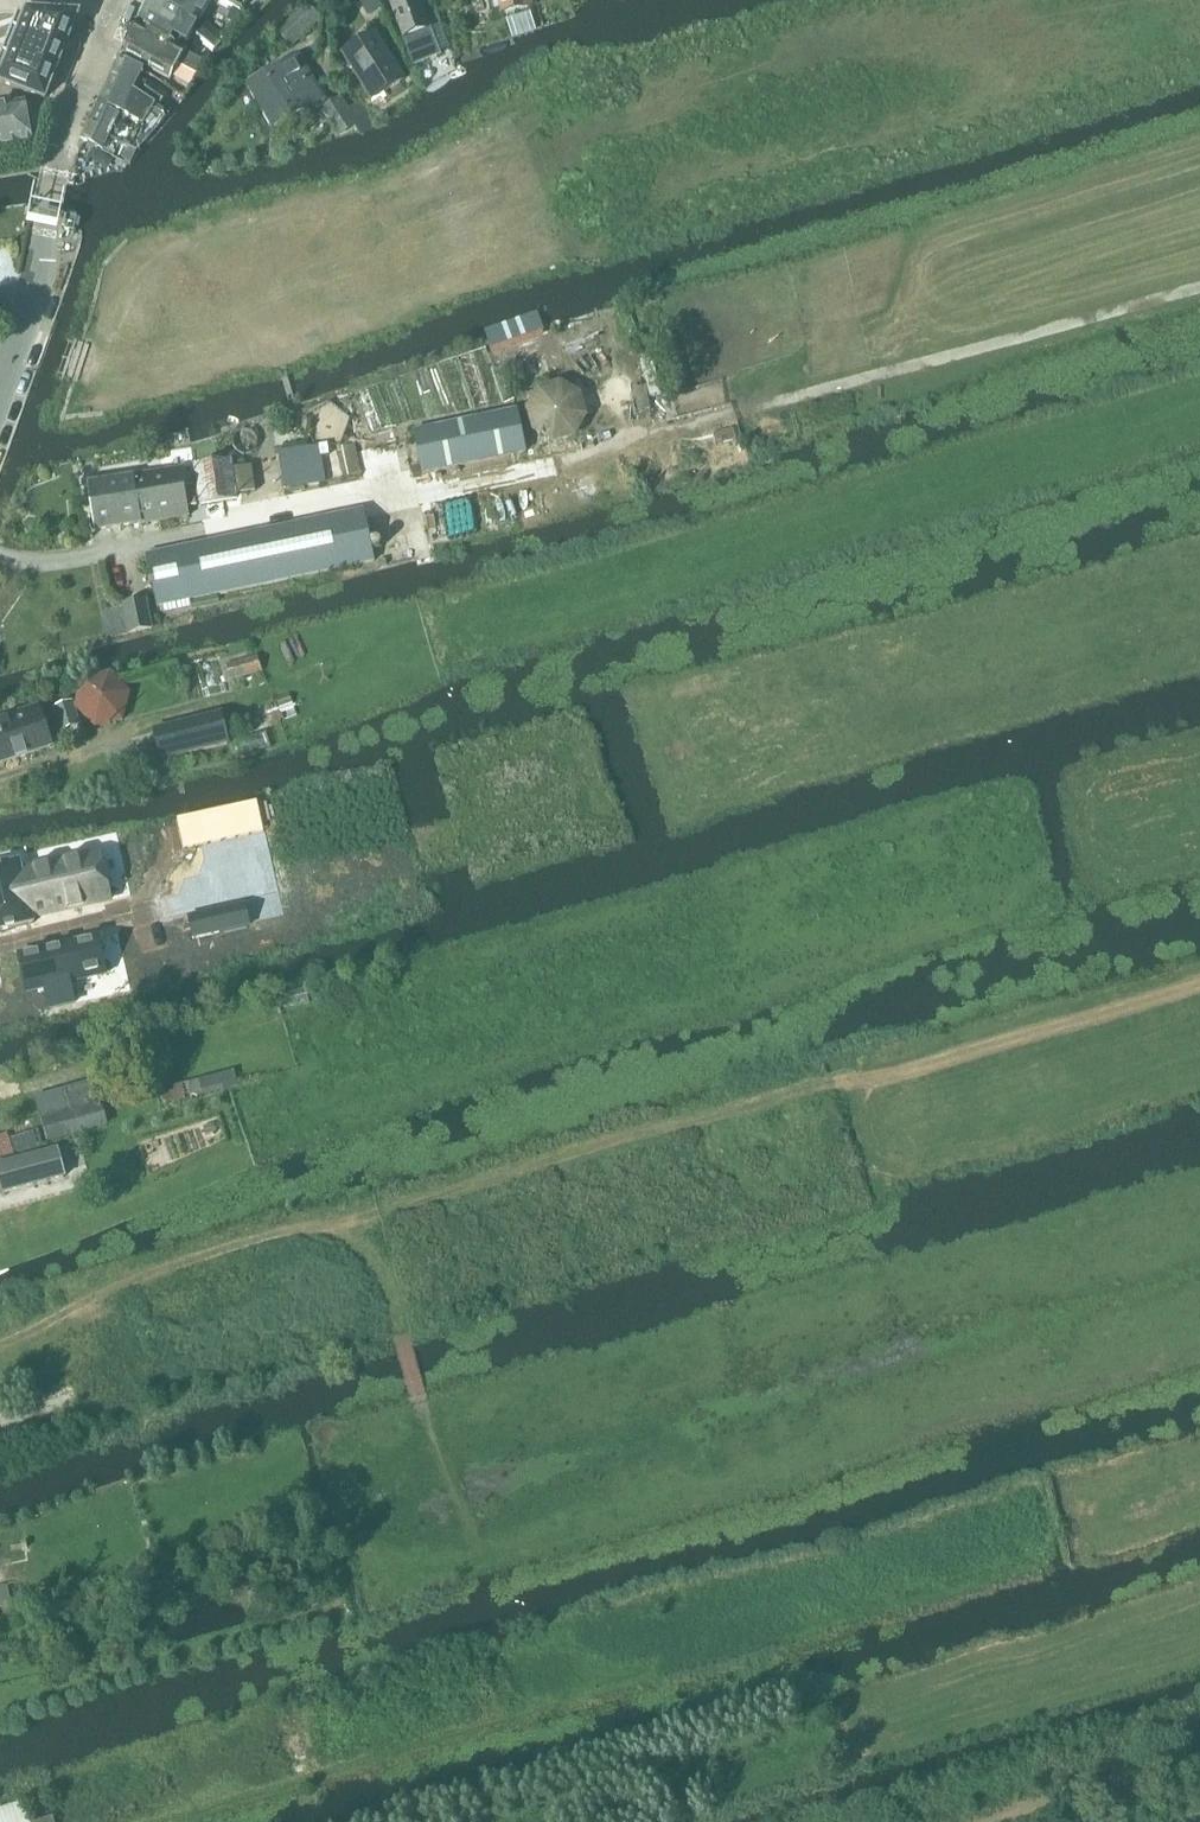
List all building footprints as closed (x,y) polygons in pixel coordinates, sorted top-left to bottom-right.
[(136,25),(160,36),(164,30),(188,43),(194,31),(198,34),(215,49),(224,38),(201,19),(203,15),(177,2),(178,0),(149,0),(136,25)] [(203,15),(212,0),(178,0),(177,2),(203,15)] [(241,12),(247,0),(218,0),(233,8),(241,12)] [(439,55),(419,0),(390,0),(414,65),(439,55)] [(502,15),(535,7),(534,0),(500,0),(502,15)] [(320,19),(309,8),(306,5),(277,33),(291,47),(320,19)] [(233,8),(226,20),(236,26),(243,13),(241,12),(233,8)] [(45,100),(56,73),(75,23),(78,16),(72,16),(18,12),(2,53),(0,58),(0,82),(45,100)] [(160,36),(136,25),(122,53),(170,80),(179,65),(195,77),(205,64),(185,50),(160,36)] [(372,99),(404,79),(375,34),(343,54),(372,99)] [(154,131),(169,115),(159,108),(168,94),(150,81),(141,95),(134,90),(143,70),(119,57),(114,69),(103,94),(82,139),(104,149),(104,148),(115,153),(121,142),(137,151),(146,142),(154,131)] [(261,107),(311,78),(299,58),(249,87),(261,107)] [(311,78),(261,107),(273,128),(275,130),(281,130),(303,123),(320,113),(319,112),(324,109),(319,101),(323,99),(311,78)] [(371,130),(346,94),(324,109),(319,112),(320,113),(338,139),(355,127),(361,136),(371,130)] [(31,142),(25,103),(0,107),(0,147),(31,142)] [(136,152),(124,146),(119,156),(131,163),(136,152)] [(74,232),(76,222),(77,218),(67,215),(64,230),(74,232)] [(423,473),(525,452),(516,410),(414,431),(423,473)] [(284,490),(324,484),(318,446),(278,452),(284,490)] [(237,502),(232,460),(194,464),(200,506),(237,502)] [(189,508),(196,506),(193,485),(186,487),(183,468),(89,483),(96,530),(190,515),(189,508)] [(157,606),(374,561),(364,509),(147,554),(157,606)] [(128,625),(146,622),(144,608),(126,612),(128,625)] [(230,679),(262,670),(257,655),(226,664),(230,679)] [(61,725),(79,719),(73,702),(55,708),(61,725)] [(52,746),(39,707),(0,720),(0,763),(52,746)] [(228,742),(221,712),(154,729),(162,759),(228,742)] [(187,819),(178,821),(184,850),(193,848),(249,836),(263,833),(256,803),(243,806),(187,819)] [(0,867),(0,931),(33,923),(32,917),(42,914),(42,915),(71,909),(70,907),(80,905),(81,907),(109,900),(99,854),(79,858),(80,863),(52,869),(51,865),(32,869),(32,870),(22,872),(20,862),(0,867)] [(245,905),(207,913),(212,934),(249,926),(245,905)] [(97,938),(20,956),(28,992),(45,988),(49,1009),(75,1003),(70,982),(104,974),(97,938)] [(234,1072),(162,1091),(166,1106),(238,1087),(234,1072)] [(48,1141),(106,1124),(94,1082),(36,1099),(48,1141)] [(14,1153),(7,1134),(0,1137),(0,1159),(14,1153)] [(0,1165),(0,1184),(3,1194),(64,1178),(57,1150),(0,1165)] [(13,1606),(8,1585),(0,1586),(0,1609),(13,1606)] [(0,1808),(0,1821),(30,1821),(23,1801),(0,1808)]
